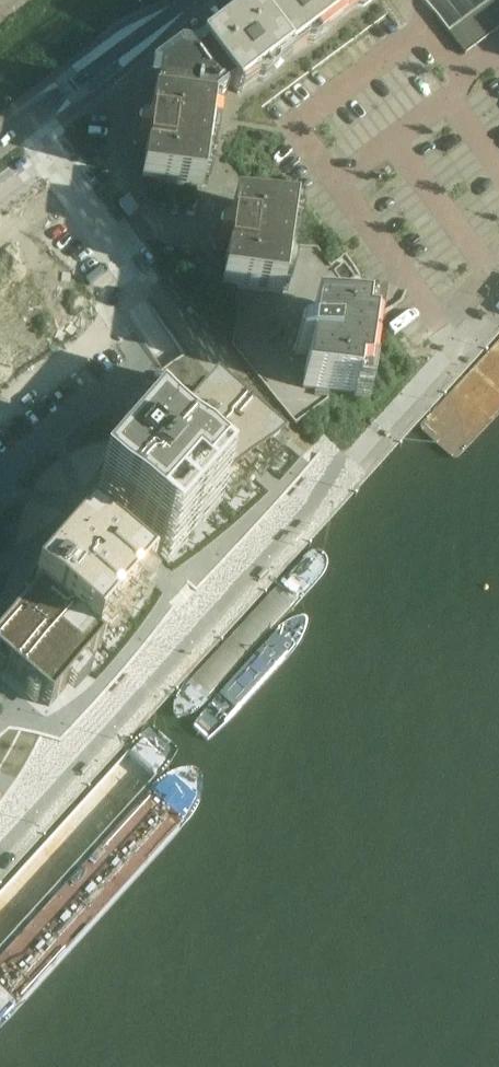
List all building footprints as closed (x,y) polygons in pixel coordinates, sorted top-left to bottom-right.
[(326,0),(260,0),(251,7),(288,56),(339,17),(326,0)] [(339,17),(362,0),(326,0),(339,17)] [(433,13),(448,33),(458,26),(468,18),(478,11),(488,3),(493,0),(423,0),(433,13)] [(488,3),(498,18),(498,0),(493,0),(488,3)] [(494,33),(498,29),(498,18),(488,3),(478,11),(494,33)] [(205,52),(232,87),(237,94),(288,56),(251,7),(200,45),(203,49),(205,52)] [(494,33),(478,11),(468,18),(484,40),(494,33)] [(468,18),(458,26),(475,47),(484,40),(468,18)] [(458,26),(448,33),(464,55),(473,49),(475,47),(458,26)] [(210,104),(232,87),(205,52),(194,61),(182,59),(159,76),(156,102),(209,110),(210,104)] [(212,110),(209,110),(156,102),(151,102),(147,134),(137,133),(137,134),(134,136),(133,142),(136,146),(145,148),(140,180),(202,188),(212,110)] [(119,204),(118,204),(128,217),(129,217),(132,214),(137,210),(128,197),(121,202),(119,204)] [(213,248),(216,252),(225,253),(221,286),(282,295),(293,216),(231,208),(227,240),(217,239),(217,240),(214,243),(213,248)] [(49,209),(29,224),(55,258),(75,243),(49,209)] [(29,224),(12,238),(37,272),(55,258),(29,224)] [(0,246),(0,259),(19,285),(37,272),(12,238),(0,246)] [(1,298),(19,285),(0,259),(0,297),(1,298)] [(99,276),(91,282),(98,292),(106,286),(99,276)] [(59,292),(51,298),(58,307),(66,302),(59,292)] [(66,302),(58,307),(65,317),(73,311),(66,302)] [(294,347),(293,353),(297,357),(306,359),(302,389),(315,391),(316,391),(328,392),(337,394),(363,397),(372,324),(372,322),(371,322),(341,318),(312,314),(308,345),(298,344),(294,347)] [(23,319),(15,325),(22,334),(30,328),(23,319)] [(30,328),(22,334),(29,344),(37,338),(30,328)] [(106,514),(91,532),(131,568),(147,550),(159,561),(161,558),(162,558),(205,508),(214,498),(219,503),(221,501),(221,500),(228,491),(231,488),(234,491),(236,489),(233,486),(243,474),(248,479),(251,477),(251,476),(259,466),(261,465),(263,467),(266,465),(263,462),(273,450),(278,455),(281,453),(212,392),(209,395),(210,395),(200,407),(199,406),(197,409),(198,409),(197,410),(187,421),(187,420),(185,423),(185,424),(175,435),(174,435),(172,437),(173,438),(172,438),(162,449),(160,451),(151,444),(149,442),(95,503),(95,504),(106,514)] [(0,637),(0,665),(49,708),(100,650),(95,645),(98,641),(96,639),(103,632),(104,634),(105,633),(103,631),(106,629),(107,630),(108,629),(107,628),(110,624),(112,625),(114,622),(113,621),(120,613),(121,614),(122,613),(121,612),(127,604),(129,605),(132,603),(130,601),(134,597),(135,598),(136,597),(135,596),(137,593),(139,595),(139,594),(138,592),(145,584),(146,586),(148,584),(149,583),(131,568),(91,532),(86,528),(32,590),(37,594),(0,637)]
